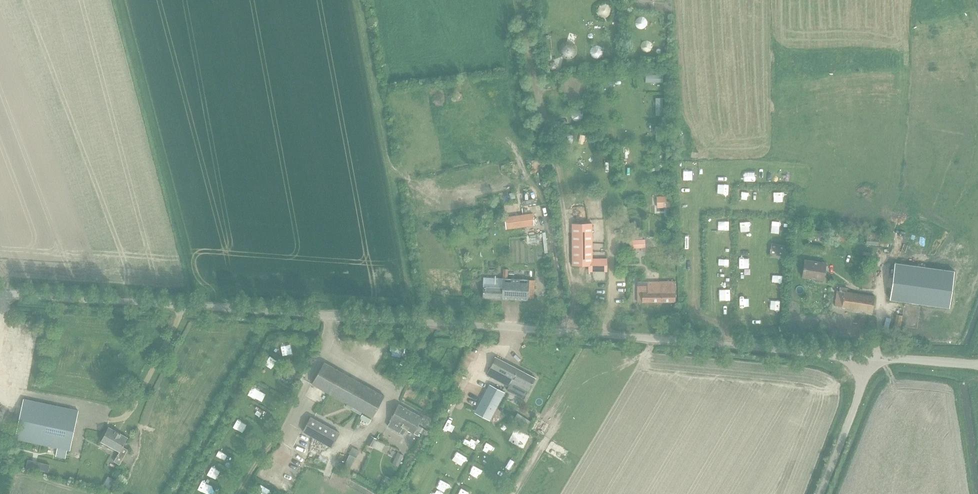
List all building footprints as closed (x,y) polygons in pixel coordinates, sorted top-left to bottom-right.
[(559,80),(558,83),(558,87),(560,89),(563,91),(567,92),(570,91),(573,89),(576,87),(577,84),(577,81),(574,78),(571,77),(568,77),(565,77),(562,78),(559,80)] [(670,196),(656,197),(657,208),(671,207),(670,196)] [(504,217),(506,228),(524,226),(534,225),(532,213),(523,214),(504,217)] [(593,257),(592,223),(571,224),(572,266),(592,265),(593,271),(607,271),(607,257),(593,257)] [(630,248),(639,247),(638,239),(630,239),(630,248)] [(784,245),(770,243),(769,254),(782,256),(784,245)] [(823,280),(826,263),(804,260),(802,277),(823,280)] [(895,262),(890,298),(949,307),(954,271),(895,262)] [(863,264),(860,287),(869,288),(872,271),(869,271),(870,265),(863,264)] [(527,301),(527,288),(533,288),(534,280),(507,278),(507,269),(503,269),(502,282),(483,281),(482,298),(527,301)] [(674,301),(675,280),(658,280),(658,285),(636,285),(636,301),(674,301)] [(872,312),(875,296),(847,291),(847,288),(839,287),(839,291),(837,291),(834,306),(872,312)] [(494,358),(486,375),(508,386),(507,388),(517,393),(520,389),(527,392),(534,378),(494,358)] [(384,395),(324,362),(312,383),(372,417),(384,395)] [(492,383),(477,411),(491,418),(506,390),(492,383)] [(78,410),(24,399),(15,438),(57,447),(55,456),(65,458),(67,449),(69,450),(78,410)] [(416,434),(421,426),(418,425),(422,417),(398,404),(390,419),(391,420),(388,425),(400,432),(403,427),(414,433),(416,434)] [(339,432),(311,416),(303,431),(331,447),(339,432)] [(119,464),(125,454),(128,448),(123,445),(127,437),(108,427),(101,441),(108,445),(107,447),(113,450),(114,448),(119,451),(114,461),(119,464)] [(367,444),(373,447),(377,439),(372,436),(367,444)] [(403,455),(397,452),(392,463),(398,466),(403,455)] [(356,457),(350,454),(344,465),(350,469),(356,457)]
